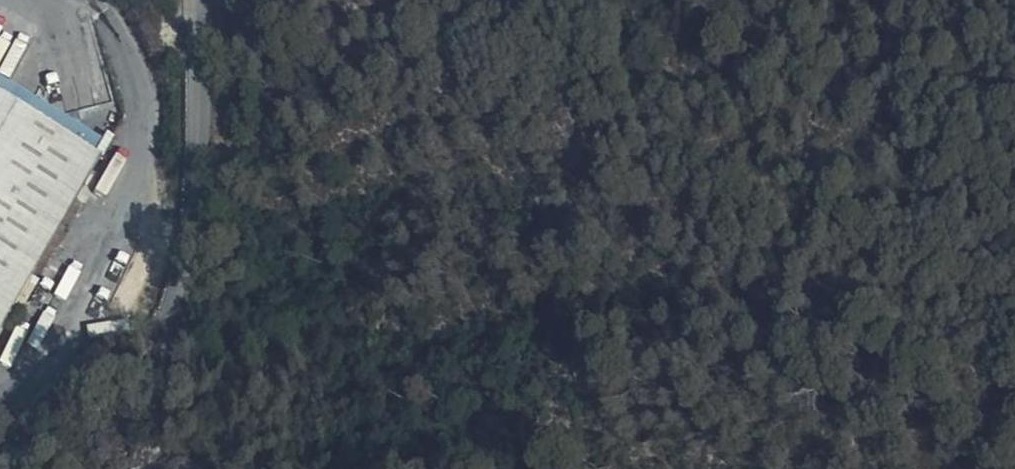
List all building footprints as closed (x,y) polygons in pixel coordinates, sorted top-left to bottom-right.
[(104,161),(65,137),(0,99),(0,336),(104,161)]
